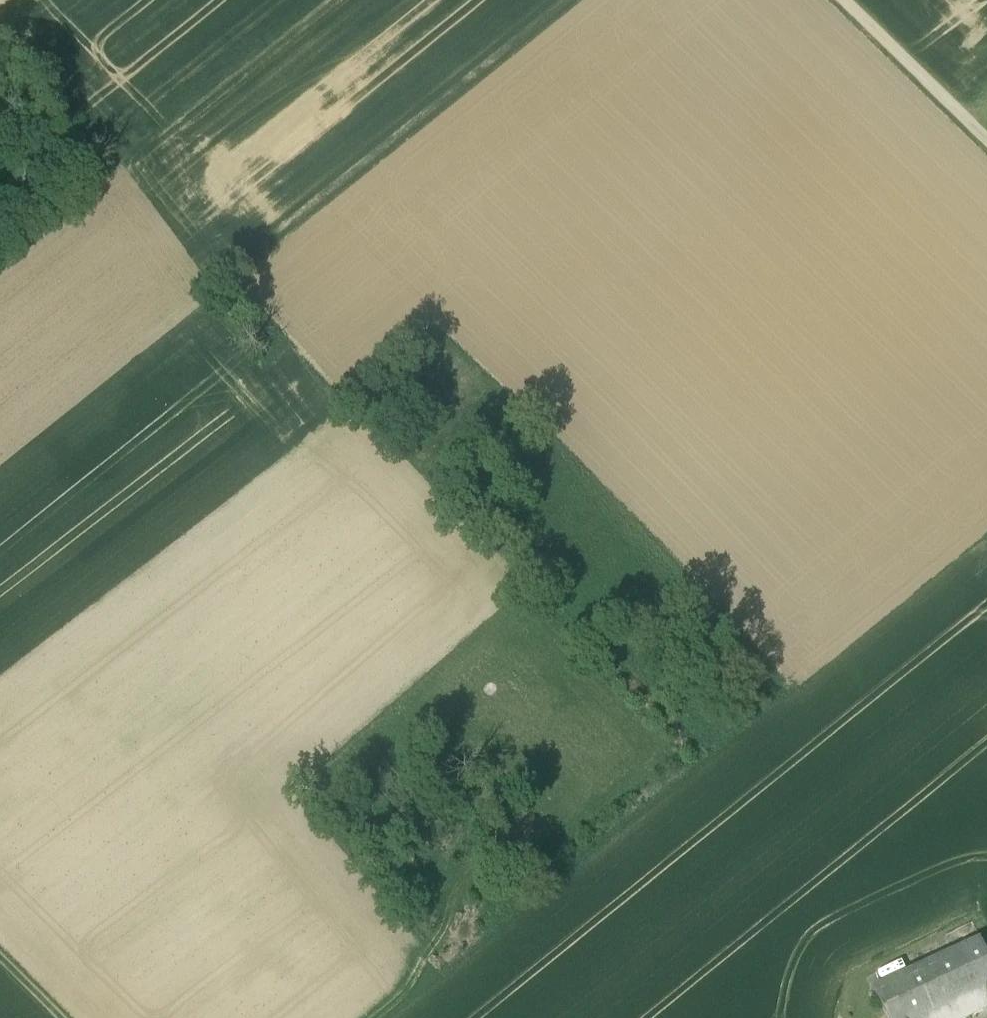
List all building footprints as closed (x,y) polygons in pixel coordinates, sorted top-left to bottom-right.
[(986,989),(986,954),(980,940),(874,990),(887,1017),(926,1017),(986,989)] [(926,1017),(969,1017),(986,1009),(986,989),(926,1017)]
